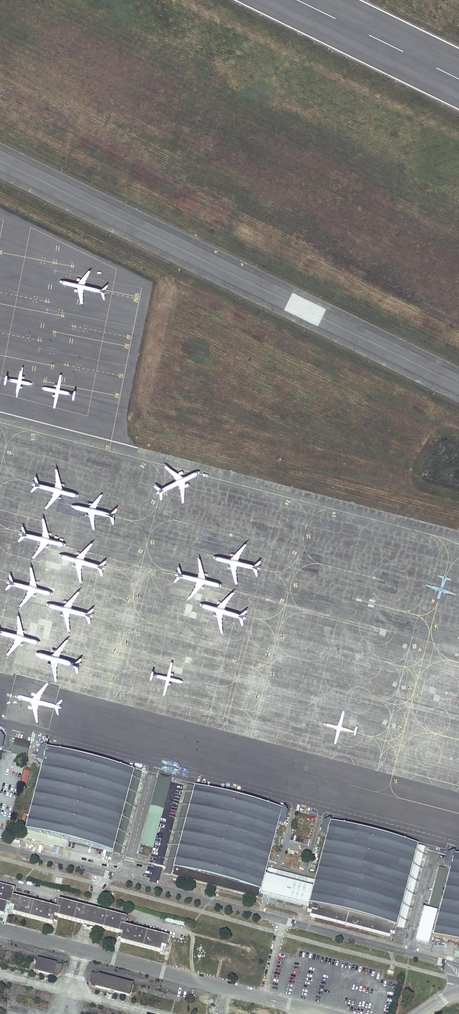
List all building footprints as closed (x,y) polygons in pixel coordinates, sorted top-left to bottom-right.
[(11,754),(27,758),(31,743),(15,739),(11,754)] [(134,771),(46,748),(26,829),(113,852),(134,771)] [(23,770),(21,784),(28,785),(30,771),(23,770)] [(171,778),(158,775),(141,845),(154,848),(171,778)] [(282,810),(188,785),(165,872),(258,897),(282,810)] [(417,845),(330,823),(307,911),(395,933),(396,927),(417,845)] [(307,846),(308,839),(290,836),(289,843),(307,846)] [(36,849),(38,842),(32,841),(30,847),(36,849)] [(417,845),(396,927),(404,930),(425,847),(417,845)] [(454,855),(432,937),(458,944),(458,856),(454,855)] [(448,870),(438,868),(428,907),(438,909),(448,870)] [(62,902),(61,906),(58,905),(57,909),(12,897),(15,889),(0,885),(0,914),(4,915),(6,906),(14,908),(13,914),(52,924),(54,919),(58,920),(58,917),(84,924),(84,925),(93,927),(93,926),(119,933),(118,936),(122,937),(121,942),(160,952),(162,947),(166,948),(169,938),(125,926),(126,922),(124,922),(124,920),(123,920),(123,918),(62,902)] [(437,911),(424,908),(415,940),(429,944),(437,911)] [(188,924),(166,918),(165,922),(187,927),(188,924)] [(64,966),(36,959),(33,972),(56,978),(61,976),(64,966)] [(134,984),(92,973),(90,982),(92,987),(130,998),(134,984)]
